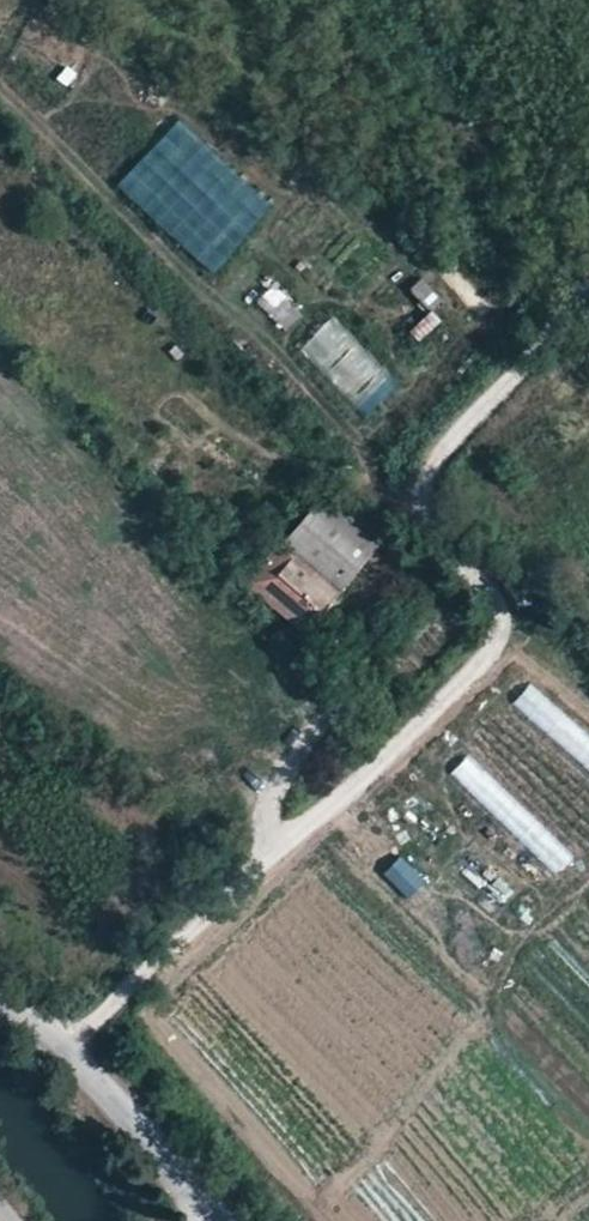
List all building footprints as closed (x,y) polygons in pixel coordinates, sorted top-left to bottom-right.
[(430,311),(442,301),(423,279),(411,288),(430,311)] [(286,330),(306,312),(277,281),(257,299),(286,330)] [(425,342),(442,318),(429,309),(412,333),(425,342)] [(365,419),(400,381),(332,316),(296,354),(365,419)] [(247,584),(301,628),(317,610),(319,612),(356,567),(382,536),(325,490),(247,584)] [(502,911),(518,890),(467,851),(451,871),(502,911)]
